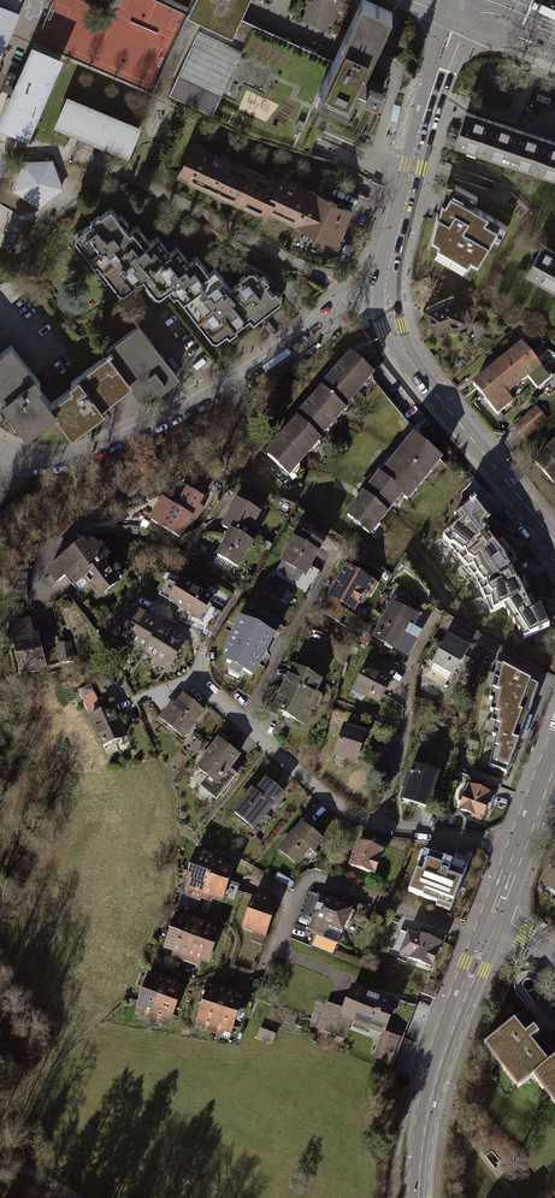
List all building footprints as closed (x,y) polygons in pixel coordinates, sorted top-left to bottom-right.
[(17,13),(14,12),(19,0),(0,0),(0,53),(17,13)] [(152,92),(210,119),(253,24),(240,18),(248,0),(194,0),(187,15),(152,92)] [(185,14),(187,15),(194,0),(191,0),(188,6),(175,0),(154,0),(185,14)] [(317,95),(347,109),(362,75),(363,74),(371,55),(389,16),(392,10),(372,0),(361,0),(359,3),(333,60),(317,95)] [(333,60),(253,24),(210,119),(247,137),(292,149),(317,95),(333,60)] [(35,47),(0,127),(25,137),(59,57),(35,47)] [(317,95),(292,149),(308,154),(322,124),(357,140),(383,85),(362,75),(363,74),(333,60),(317,95)] [(552,97),(538,92),(536,100),(550,104),(552,97)] [(66,98),(57,122),(128,152),(138,128),(66,98)] [(509,159),(519,129),(466,111),(456,141),(509,159)] [(509,159),(554,174),(554,141),(519,129),(509,159)] [(179,173),(238,201),(252,171),(193,144),(179,173)] [(23,162),(15,189),(39,205),(61,187),(52,161),(23,162)] [(277,183),(252,171),(238,201),(264,213),(266,208),(296,222),(310,192),(280,178),(277,183)] [(437,212),(432,235),(439,239),(435,254),(462,270),(470,257),(478,262),(494,234),(502,238),(509,226),(472,205),(477,197),(455,184),(455,185),(456,186),(446,203),(442,201),(439,213),(437,212)] [(349,210),(310,192),(296,222),(335,240),(349,210)] [(96,258),(102,267),(144,236),(136,225),(129,231),(124,224),(127,222),(120,213),(116,216),(110,208),(100,215),(98,213),(88,220),(91,223),(76,233),(90,251),(85,254),(91,262),(96,258)] [(180,292),(185,299),(203,286),(197,279),(208,272),(196,256),(188,262),(176,247),(169,252),(156,236),(148,242),(144,236),(102,267),(110,278),(112,276),(120,286),(124,283),(128,288),(142,277),(153,292),(160,287),(164,291),(167,289),(173,297),(180,292)] [(542,245),(526,272),(537,278),(536,279),(554,290),(554,253),(542,245)] [(215,266),(208,272),(197,279),(203,286),(185,299),(182,302),(188,309),(192,306),(198,315),(194,317),(202,327),(206,324),(217,339),(227,332),(229,335),(236,330),(234,327),(255,312),(258,317),(266,311),(263,306),(275,298),(264,284),(267,281),(262,274),(259,276),(254,269),(250,272),(248,269),(239,276),(241,279),(230,287),(215,266)] [(452,295),(426,306),(426,308),(421,310),(425,319),(430,317),(435,330),(446,326),(446,327),(452,326),(456,323),(458,327),(471,322),(466,311),(460,313),(452,295)] [(105,349),(107,352),(128,379),(142,396),(157,384),(160,388),(177,375),(137,324),(105,349)] [(55,409),(50,402),(36,384),(39,382),(10,344),(0,352),(0,386),(8,395),(5,398),(30,429),(55,409)] [(544,373),(527,352),(522,345),(508,357),(516,367),(519,365),(527,376),(527,377),(536,388),(548,378),(544,373)] [(544,373),(554,364),(554,356),(541,348),(533,355),(529,351),(527,352),(544,373)] [(99,402),(128,379),(107,352),(70,381),(73,385),(50,402),(55,409),(71,429),(101,405),(99,402)] [(320,390),(322,392),(341,409),(371,376),(350,357),(320,390)] [(516,367),(508,357),(472,384),(496,414),(512,402),(506,393),(527,377),(527,376),(519,365),(516,367)] [(344,411),(341,409),(322,392),(296,421),(297,422),(317,440),(344,411)] [(535,410),(513,427),(523,438),(544,420),(535,410)] [(318,441),(317,440),(297,422),(267,455),(288,474),(318,441)] [(413,439),(380,477),(401,495),(406,499),(439,460),(413,439)] [(554,441),(549,446),(550,448),(535,462),(554,482),(554,481),(554,441)] [(369,533),(401,495),(380,477),(348,515),(369,533)] [(187,490),(176,509),(189,517),(200,498),(187,490)] [(524,637),(550,624),(540,605),(532,610),(504,553),(481,523),(488,518),(472,499),(454,515),(459,520),(442,535),(474,575),(491,611),(503,604),(524,637)] [(222,527),(231,532),(243,539),(258,512),(237,500),(222,527)] [(178,535),(189,517),(176,509),(162,501),(151,519),(178,535)] [(250,543),(243,539),(231,532),(218,555),(237,566),(250,543)] [(294,541),(275,572),(290,581),(296,571),(301,574),(319,544),(303,535),(298,543),(294,541)] [(75,582),(83,576),(100,561),(107,555),(99,546),(96,549),(91,543),(85,548),(80,543),(46,571),(55,581),(57,579),(58,581),(68,573),(75,582)] [(117,580),(100,561),(83,576),(100,595),(117,580)] [(350,569),(346,567),(329,596),(353,609),(369,580),(359,574),(357,570),(354,567),(350,569)] [(179,581),(168,600),(200,618),(210,598),(179,581)] [(392,604),(373,636),(406,655),(415,640),(405,634),(414,616),(392,604)] [(130,639),(146,648),(157,629),(158,627),(142,618),(144,614),(135,610),(120,636),(129,641),(130,639)] [(15,614),(17,623),(29,620),(27,612),(15,614)] [(337,613),(334,619),(339,622),(342,615),(337,613)] [(227,651),(222,661),(251,675),(273,632),(241,616),(224,650),(227,651)] [(33,638),(29,620),(17,623),(9,624),(13,642),(33,638)] [(173,637),(157,629),(146,648),(144,652),(161,661),(160,662),(168,667),(184,640),(174,635),(173,637)] [(367,635),(360,631),(354,643),(364,648),(368,640),(367,635)] [(53,634),(42,637),(43,645),(55,643),(53,634)] [(36,637),(33,638),(13,642),(19,673),(42,669),(36,637)] [(446,637),(429,666),(451,679),(467,649),(446,637)] [(69,643),(56,646),(60,664),(73,661),(69,643)] [(494,736),(486,766),(504,772),(535,686),(495,665),(487,699),(490,700),(488,710),(491,711),(489,722),(492,723),(490,735),(494,736)] [(294,668),(270,712),(280,717),(283,713),(303,723),(311,708),(312,708),(313,707),(307,704),(319,681),(294,668)] [(365,668),(354,687),(379,700),(390,680),(374,671),(373,673),(365,668)] [(77,690),(90,717),(100,712),(97,704),(98,703),(90,685),(77,690)] [(201,712),(183,697),(176,706),(173,704),(161,719),(182,736),(201,712)] [(110,708),(100,712),(90,717),(102,746),(123,736),(110,708)] [(364,734),(344,727),(335,753),(356,759),(364,734)] [(207,775),(199,785),(215,798),(235,775),(230,770),(229,771),(226,769),(237,756),(219,741),(197,767),(207,775)] [(405,788),(402,799),(425,807),(436,774),(413,766),(411,773),(409,772),(404,788),(405,788)] [(252,791),(234,812),(251,826),(259,816),(261,817),(280,793),(265,781),(255,793),(252,791)] [(480,781),(477,789),(494,795),(497,787),(480,781)] [(491,803),(494,795),(477,789),(469,786),(460,810),(481,818),(487,802),(491,803)] [(279,850),(295,863),(303,853),(301,852),(307,846),(312,850),(321,840),(301,824),(293,834),(292,833),(279,850)] [(360,837),(350,866),(373,873),(380,851),(371,848),(373,841),(360,837)] [(188,886),(203,891),(213,861),(214,859),(209,858),(210,855),(196,850),(186,880),(190,881),(188,886)] [(418,864),(407,891),(451,907),(466,867),(428,853),(423,866),(418,864)] [(223,865),(213,861),(203,891),(221,898),(231,870),(222,866),(223,865)] [(554,889),(554,862),(542,879),(554,889)] [(253,896),(242,927),(264,935),(275,904),(253,896)] [(318,896),(304,928),(322,936),(327,926),(341,932),(351,910),(318,896)] [(164,945),(186,953),(197,923),(175,915),(164,945)] [(217,930),(197,923),(186,953),(207,960),(217,930)] [(391,949),(400,952),(406,936),(398,933),(391,949)] [(407,933),(406,936),(400,952),(408,955),(407,957),(430,966),(439,944),(416,934),(415,936),(407,933)] [(383,968),(381,974),(389,978),(392,972),(383,968)] [(136,1008),(153,1014),(164,981),(147,975),(136,1008)] [(181,986),(164,981),(153,1014),(170,1020),(181,986)] [(196,1020),(212,1026),(225,992),(213,988),(214,986),(212,985),(211,987),(208,986),(196,1020)] [(352,987),(343,1009),(340,1016),(349,1020),(382,1033),(394,1004),(352,987)] [(242,998),(225,992),(212,1026),(230,1032),(242,998)] [(536,1002),(554,1026),(554,1015),(542,998),(536,1002)] [(536,1002),(528,1008),(510,1022),(521,1037),(533,1029),(537,1035),(554,1057),(554,1026),(536,1002)] [(342,1038),(349,1020),(340,1016),(343,1009),(326,1003),(317,1028),(342,1038)] [(536,1072),(547,1063),(529,1041),(537,1035),(533,1029),(521,1037),(510,1022),(486,1040),(520,1084),(536,1072)] [(399,1038),(386,1033),(380,1050),(382,1055),(387,1056),(385,1062),(389,1063),(399,1038)] [(554,1057),(547,1063),(536,1072),(554,1096),(554,1057)]
